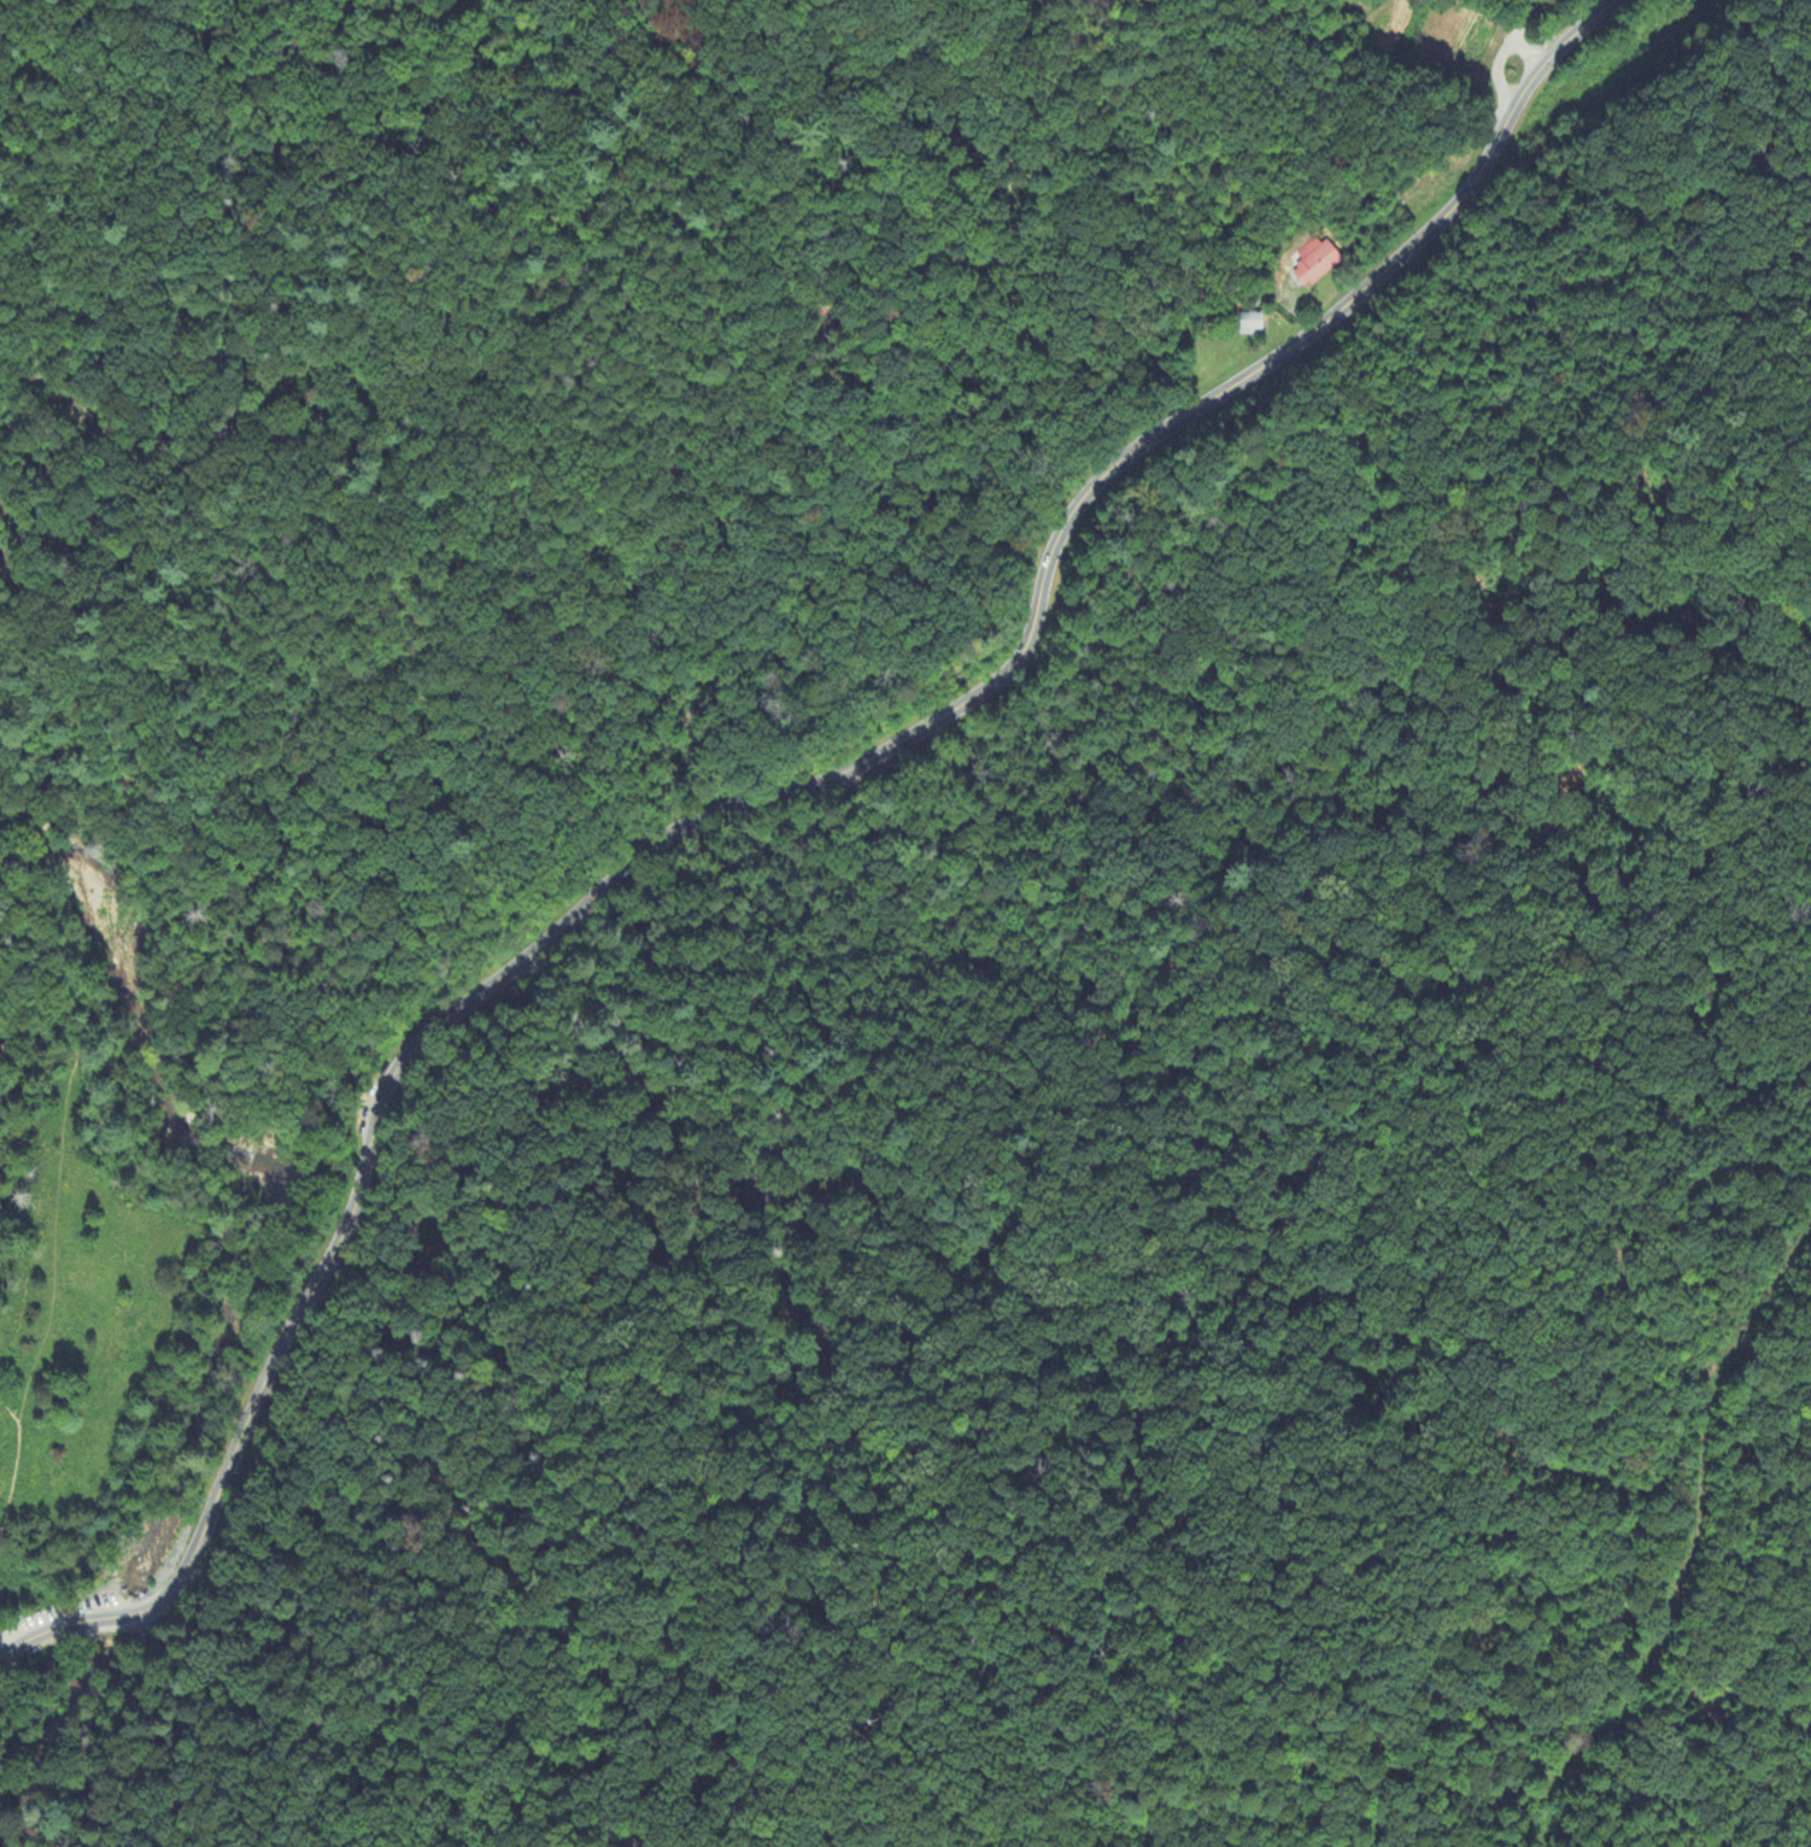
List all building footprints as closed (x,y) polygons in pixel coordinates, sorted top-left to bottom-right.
[(1298,257),(1304,264),(1292,273),(1305,291),(1344,263),(1325,237),(1298,257)]
